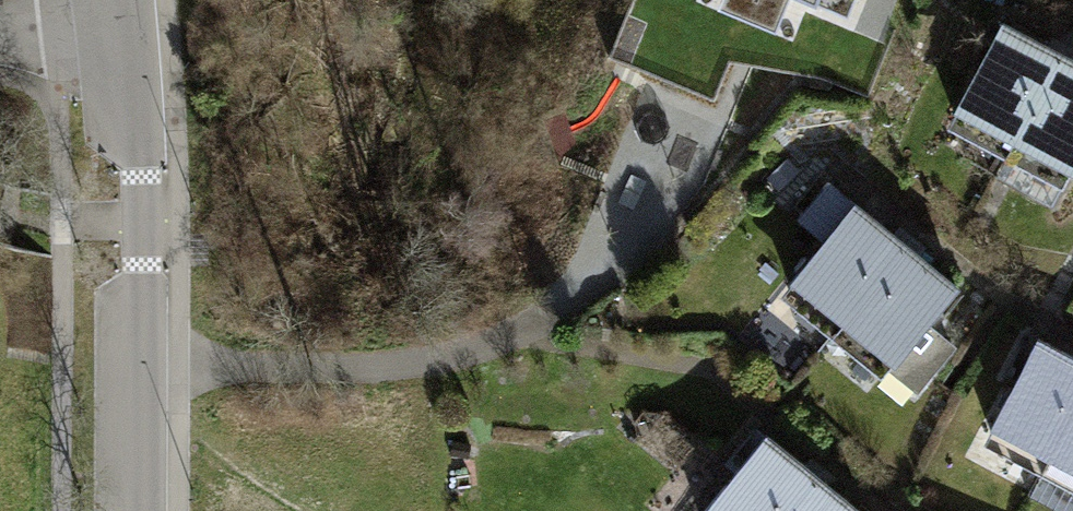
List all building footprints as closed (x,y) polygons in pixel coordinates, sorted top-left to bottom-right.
[(854,25),(864,0),(789,0),(854,25)] [(1060,50),(1003,18),(958,103),(1016,133),(1060,50)] [(1016,133),(1072,163),(1072,56),(1060,50),(1016,133)] [(962,280),(828,175),(796,216),(826,239),(787,288),(892,370),(962,280)] [(1038,335),(992,421),(1072,464),(1072,354),(1038,335)] [(819,475),(766,432),(702,510),(789,510),(819,475)] [(819,475),(789,510),(863,510),(819,475)]
